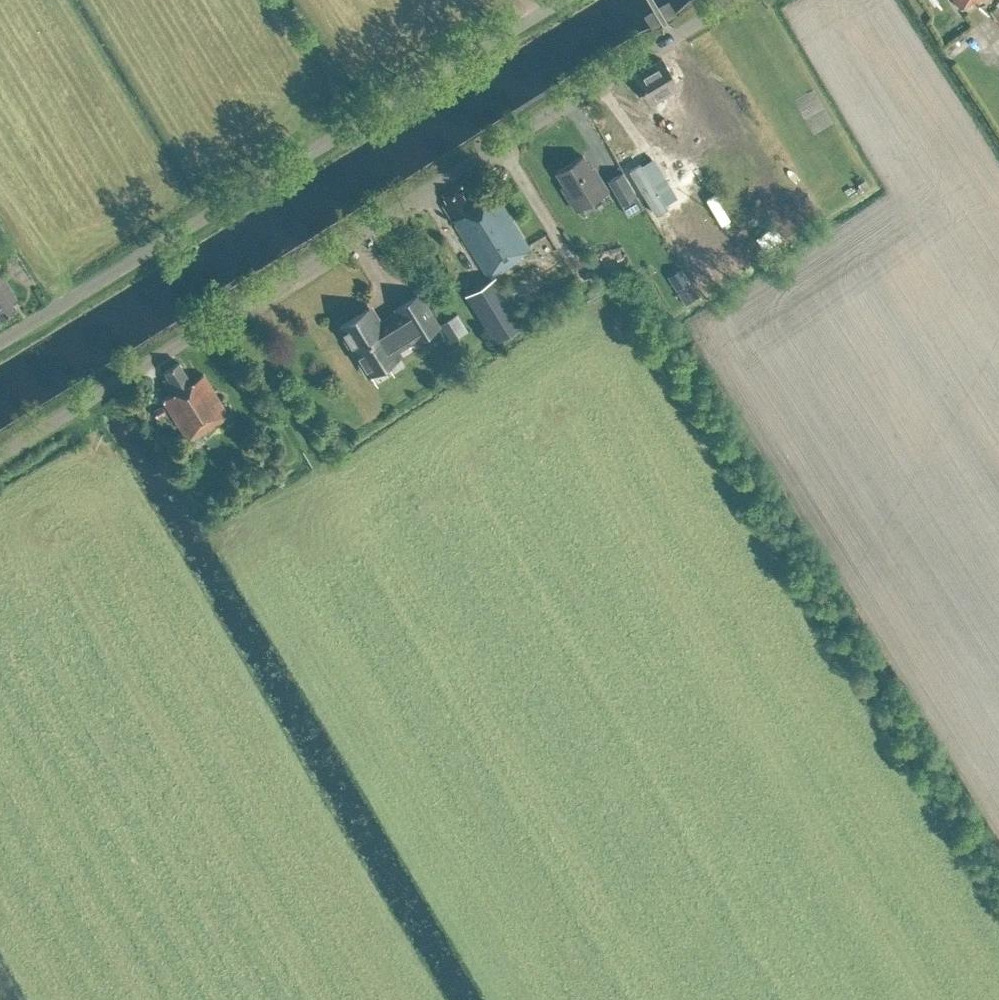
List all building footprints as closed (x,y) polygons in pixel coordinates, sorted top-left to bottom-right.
[(673,79),(661,58),(634,74),(642,87),(625,97),(631,108),(635,106),(646,125),(650,123),(648,120),(680,101),(681,104),(698,94),(685,72),(673,79)] [(594,175),(581,154),(555,170),(564,184),(561,186),(575,208),(607,188),(597,173),(594,175)] [(637,196),(625,172),(623,169),(609,178),(622,203),(628,214),(642,205),(637,196)] [(494,197),(486,185),(465,198),(458,189),(444,197),(447,202),(442,205),(488,275),(501,267),(502,269),(519,258),(517,255),(530,247),(497,195),(494,197)] [(770,227),(760,235),(768,247),(779,240),(770,227)] [(688,280),(680,267),(667,275),(675,289),(688,280)] [(15,308),(12,302),(16,299),(0,272),(0,317),(15,308)] [(500,335),(517,323),(523,320),(495,276),(472,290),(500,335)] [(676,291),(684,303),(698,294),(690,282),(676,291)] [(384,320),(375,318),(368,306),(339,325),(368,373),(398,354),(394,348),(415,335),(417,338),(436,326),(416,294),(397,306),(400,310),(384,320)] [(441,322),(437,325),(447,341),(467,329),(456,312),(441,322)] [(190,380),(178,361),(164,369),(167,375),(162,378),(171,392),(162,398),(188,439),(228,414),(202,372),(190,380)] [(165,412),(160,404),(152,409),(157,417),(165,412)]
